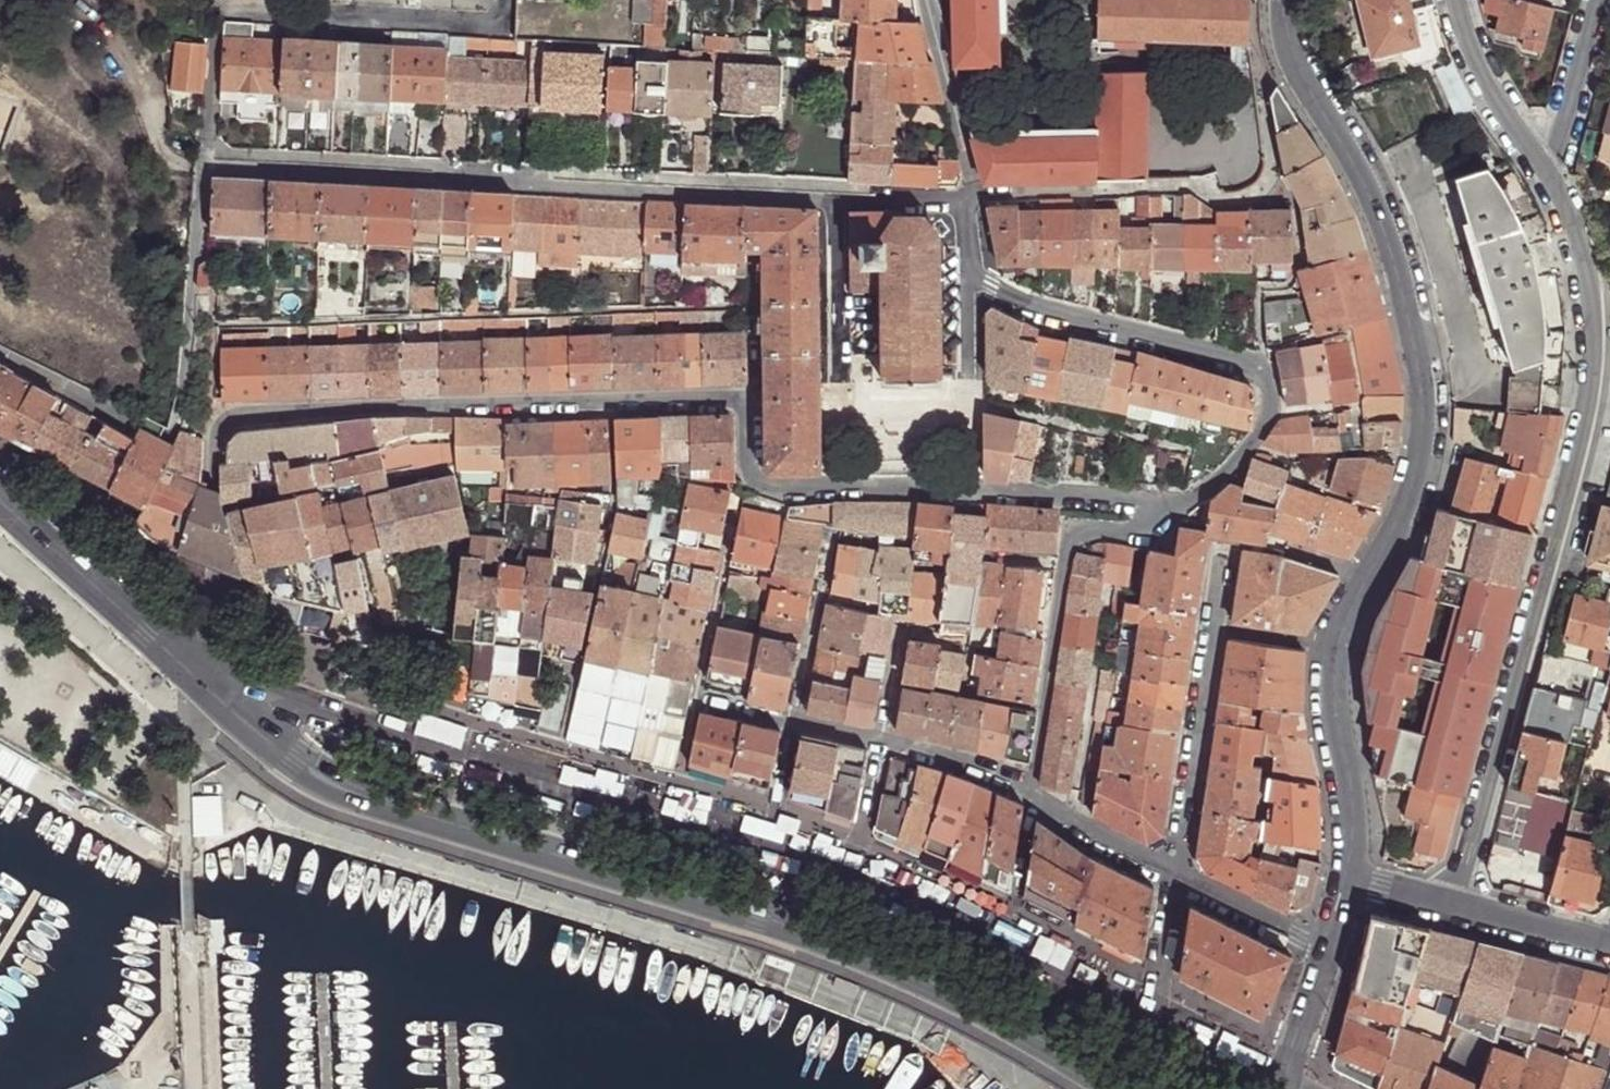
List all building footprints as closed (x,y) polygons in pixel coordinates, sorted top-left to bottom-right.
[(649,0),(634,0),(633,23),(648,23),(649,0)] [(665,47),(667,0),(649,0),(648,23),(647,46),(665,47)] [(822,0),(809,0),(809,17),(822,17),(822,0)] [(897,0),(843,0),(842,18),(860,19),(896,21),(897,0)] [(954,64),(998,64),(997,0),(953,0),(954,64)] [(1249,0),(1098,0),(1097,38),(1245,41),(1248,41),(1249,0)] [(1419,44),(1411,11),(1408,0),(1361,0),(1373,55),(1402,48),(1419,44)] [(1529,0),(1487,0),(1487,3),(1487,7),(1489,9),(1501,13),(1497,29),(1526,37),(1524,46),(1542,50),(1554,7),(1529,0)] [(1419,44),(1402,48),(1404,57),(1415,64),(1434,60),(1440,50),(1430,6),(1411,11),(1419,44)] [(836,32),(837,18),(822,17),(809,17),(808,37),(806,55),(808,55),(836,56),(836,32)] [(927,60),(918,22),(896,21),(860,19),(860,33),(859,58),(927,62),(927,60)] [(225,22),(221,102),(239,103),(238,119),(268,121),(269,105),(282,105),(285,39),(285,36),(273,35),(273,40),(255,40),(257,24),(225,22)] [(346,28),(338,28),(338,39),(338,42),(335,96),(354,97),(357,43),(345,42),(346,28)] [(408,32),(392,31),(392,45),(389,99),(417,100),(420,46),(407,46),(408,32)] [(429,33),(420,32),(420,42),(429,42),(429,33)] [(856,58),(859,58),(860,33),(836,32),(836,56),(848,58),(856,58)] [(438,48),(420,46),(417,100),(446,102),(449,36),(449,34),(439,33),(438,48)] [(685,48),(692,49),(693,37),(693,34),(686,33),(685,48)] [(702,49),(706,49),(706,35),(693,34),(693,37),(692,49),(698,49),(702,49)] [(759,52),(774,53),(775,36),(747,34),(747,41),(747,52),(759,52)] [(715,50),(720,50),(720,35),(706,35),(706,49),(715,50)] [(720,50),(734,51),(734,36),(720,35),(720,50)] [(488,38),(449,36),(446,102),(485,104),(487,60),(467,59),(467,47),(487,49),(488,47),(488,38)] [(491,38),(488,38),(488,47),(508,49),(508,37),(491,36),(491,38)] [(784,54),(806,55),(808,37),(775,36),(774,53),(784,54)] [(1244,53),(1245,41),(1097,38),(1097,51),(1120,51),(1244,53)] [(338,42),(285,39),(282,105),(281,107),(335,110),(335,106),(335,96),(338,42)] [(203,92),(207,43),(177,41),(173,90),(203,92)] [(553,52),(553,41),(545,41),(545,47),(534,47),(531,106),(602,108),(605,55),(553,52)] [(392,45),(357,43),(354,97),(389,99),(392,45)] [(640,58),(640,46),(612,44),(611,61),(619,61),(619,55),(623,55),(623,60),(640,60),(640,58)] [(702,61),(702,49),(698,49),(692,49),(685,48),(681,48),(680,61),(702,61)] [(1120,51),(1097,51),(1096,72),(1120,72),(1120,51)] [(784,66),(784,54),(774,53),(759,52),(759,65),(784,66)] [(847,66),(848,58),(836,56),(808,55),(808,67),(823,68),(823,64),(847,66)] [(668,60),(640,58),(640,60),(639,67),(637,110),(665,112),(668,60)] [(933,60),(927,60),(927,62),(859,58),(856,58),(854,96),(855,97),(899,98),(943,101),(933,60)] [(529,62),(487,60),(485,104),(527,106),(529,62)] [(680,61),(668,60),(665,112),(711,114),(714,63),(702,61),(680,61)] [(1467,88),(1454,62),(1432,73),(1457,116),(1478,108),(1467,88)] [(784,66),(759,65),(727,64),(724,112),(759,114),(760,101),(782,103),(784,66)] [(639,67),(611,65),(609,109),(637,110),(639,67)] [(1097,180),(1146,178),(1145,73),(1120,72),(1096,72),(1095,136),(1098,136),(1097,180)] [(959,87),(968,120),(977,117),(968,85),(959,87)] [(1271,96),(1279,138),(1299,121),(1278,86),(1271,96)] [(354,97),(335,96),(335,106),(353,108),(354,97)] [(389,99),(354,97),(353,108),(389,109),(389,99)] [(897,143),(899,98),(855,97),(853,141),(895,143),(897,143)] [(465,116),(445,115),(444,148),(464,150),(465,116)] [(1284,170),(1287,173),(1323,154),(1299,121),(1279,138),(1284,170)] [(1606,133),(1599,158),(1609,161),(1609,134),(1606,133)] [(985,183),(1097,180),(1098,136),(1095,136),(973,139),(985,183)] [(895,143),(853,141),(851,181),(893,183),(894,164),(895,152),(895,143)] [(709,174),(710,144),(696,143),(694,173),(709,174)] [(894,164),(912,164),(904,152),(895,152),(894,164)] [(1323,154),(1287,173),(1304,207),(1311,265),(1365,249),(1356,216),(1323,154)] [(961,170),(960,163),(945,160),(943,166),(961,170)] [(939,186),(940,166),(912,164),(894,164),(893,183),(919,185),(939,186)] [(1514,367),(1545,357),(1545,344),(1545,331),(1544,313),(1539,287),(1536,274),(1528,247),(1517,219),(1512,209),(1501,188),(1489,168),(1457,178),(1514,367)] [(219,232),(241,233),(244,179),(214,177),(212,232),(219,232)] [(270,235),(272,181),(244,179),(241,233),(270,235)] [(323,184),(272,181),(270,235),(310,238),(310,249),(319,250),(319,249),(319,238),(323,184)] [(319,238),(368,241),(371,187),(349,185),(323,184),(319,238)] [(368,241),(415,244),(418,189),(371,187),(368,241)] [(415,244),(442,246),(445,191),(418,189),(415,244)] [(470,247),(473,192),(445,191),(442,246),(470,247)] [(514,195),(473,192),(470,247),(512,249),(514,195)] [(582,198),(514,195),(512,249),(512,251),(552,252),(579,253),(582,198)] [(1160,195),(1149,196),(1149,210),(1150,225),(1161,226),(1160,195)] [(1183,195),(1176,195),(1175,213),(1184,213),(1183,195)] [(1190,195),(1183,195),(1184,213),(1184,226),(1195,226),(1194,198),(1190,195)] [(1149,196),(1138,197),(1138,217),(1131,217),(1131,228),(1137,228),(1150,228),(1150,225),(1149,210),(1149,196)] [(616,200),(582,198),(579,253),(613,255),(616,200)] [(1072,265),(1074,211),(1074,199),(1056,199),(1056,211),(1045,211),(1042,211),(1043,265),(1072,265)] [(1056,199),(1045,200),(1045,211),(1056,211),(1056,199)] [(646,251),(648,202),(616,200),(613,255),(646,256),(646,251)] [(687,204),(648,202),(646,251),(685,252),(687,204)] [(719,206),(687,204),(685,252),(684,258),(715,259),(747,260),(747,250),(746,207),(719,206)] [(988,207),(999,265),(1018,265),(1018,211),(1019,211),(1019,205),(988,207)] [(757,207),(746,207),(747,250),(757,250),(763,249),(779,250),(779,208),(757,207)] [(1214,213),(1206,207),(1206,226),(1215,226),(1214,213)] [(818,210),(779,208),(779,250),(818,250),(818,210)] [(1095,210),(1074,211),(1072,265),(1096,266),(1095,210)] [(1118,210),(1095,210),(1096,266),(1118,265),(1119,228),(1119,210),(1118,210)] [(1032,211),(1019,211),(1018,211),(1018,265),(1043,265),(1042,211),(1032,211)] [(1269,211),(1249,212),(1249,220),(1250,227),(1251,262),(1271,262),(1269,211)] [(1291,211),(1269,211),(1271,262),(1293,261),(1291,211)] [(896,217),(899,216),(899,212),(850,212),(851,289),(883,289),(882,265),(863,265),(863,243),(882,243),(882,235),(896,217)] [(1231,212),(1214,213),(1215,226),(1231,227),(1231,212)] [(1249,212),(1231,212),(1231,227),(1242,226),(1250,227),(1249,220),(1249,212)] [(924,216),(899,216),(896,217),(882,235),(882,243),(884,243),(884,265),(882,265),(883,289),(884,383),(940,383),(940,236),(924,216)] [(1161,226),(1150,225),(1150,228),(1150,269),(1157,269),(1186,270),(1184,226),(1161,226)] [(1195,226),(1184,226),(1186,270),(1217,270),(1215,226),(1206,226),(1195,226)] [(1231,227),(1215,226),(1217,270),(1251,270),(1251,262),(1250,227),(1242,226),(1231,227)] [(1131,228),(1119,228),(1118,265),(1118,268),(1143,269),(1150,269),(1150,228),(1137,228),(1131,228)] [(361,251),(368,251),(368,246),(368,241),(319,238),(319,249),(361,251)] [(884,243),(882,243),(863,243),(863,265),(882,265),(884,265),(884,243)] [(414,253),(442,255),(442,246),(415,244),(414,249),(414,253)] [(442,255),(469,256),(470,247),(442,246),(442,255)] [(512,251),(512,249),(470,247),(469,256),(469,264),(511,266),(512,251)] [(763,249),(764,301),(818,303),(819,278),(818,250),(779,250),(763,249)] [(1385,313),(1365,249),(1311,265),(1300,268),(1316,326),(1318,333),(1385,313)] [(552,252),(512,251),(511,266),(511,271),(535,272),(535,266),(552,267),(552,252)] [(684,258),(685,252),(646,251),(646,256),(646,259),(684,261),(684,258)] [(578,264),(579,253),(552,252),(552,267),(573,267),(573,264),(578,264)] [(326,254),(319,253),(318,276),(325,276),(326,254)] [(198,286),(211,286),(213,256),(211,256),(200,264),(198,286)] [(715,259),(684,258),(684,261),(684,271),(715,273),(715,259)] [(748,274),(747,260),(715,259),(715,273),(748,274)] [(646,262),(644,296),(655,296),(656,263),(646,262)] [(1096,266),(1072,265),(1072,283),(1096,283),(1096,266)] [(1151,279),(1150,269),(1143,269),(1142,279),(1151,279)] [(444,294),(463,296),(464,285),(445,284),(444,294)] [(412,286),(412,307),(434,308),(435,287),(420,286),(412,286)] [(561,300),(570,300),(571,288),(561,287),(561,300)] [(713,304),(722,304),(723,287),(714,288),(713,304)] [(704,305),(713,304),(714,288),(705,288),(704,305)] [(1058,299),(1066,301),(1069,291),(1061,288),(1058,299)] [(1265,302),(1266,321),(1297,318),(1304,306),(1302,298),(1265,302)] [(764,301),(765,353),(819,353),(819,326),(818,303),(764,301)] [(987,312),(987,334),(1018,339),(1024,322),(994,307),(987,312)] [(727,318),(724,319),(724,321),(746,320),(745,310),(728,310),(728,316),(727,318)] [(719,311),(700,312),(701,322),(701,328),(705,327),(705,322),(724,321),(724,319),(719,317),(719,311)] [(674,312),(656,313),(656,323),(679,323),(678,322),(677,321),(675,318),(674,312)] [(682,320),(678,322),(679,323),(701,322),(700,312),(683,312),(683,318),(682,320)] [(638,321),(635,322),(635,324),(656,323),(656,313),(639,313),(639,319),(638,321)] [(631,314),(612,315),(613,325),(635,324),(635,322),(633,322),(631,319),(631,314)] [(595,323),(591,324),(592,325),(613,325),(612,315),(596,315),(596,320),(595,323)] [(552,324),(549,325),(549,327),(571,326),(571,316),(554,317),(553,322),(552,324)] [(587,316),(571,316),(571,326),(592,325),(591,324),(588,321),(587,316)] [(509,325),(506,327),(506,329),(528,327),(527,318),(510,319),(509,325)] [(545,318),(527,318),(528,327),(549,327),(549,325),(547,325),(545,322),(545,318)] [(1386,318),(1354,326),(1365,396),(1402,396),(1386,318)] [(465,327),(461,329),(484,329),(483,319),(465,320),(466,323),(465,327)] [(501,319),(483,319),(484,329),(506,329),(506,327),(503,326),(501,319)] [(457,320),(440,321),(441,330),(461,329),(458,327),(457,320)] [(424,328),(420,331),(441,330),(440,321),(425,321),(425,325),(424,328)] [(377,330),(371,330),(371,333),(400,332),(399,322),(377,323),(377,330)] [(416,322),(399,322),(400,332),(420,331),(417,328),(416,322)] [(995,386),(1026,392),(1038,337),(1039,329),(1024,322),(1018,339),(987,334),(987,375),(995,386)] [(316,332),(309,332),(309,335),(339,334),(339,330),(339,324),(316,325),(316,332)] [(346,330),(339,330),(339,334),(371,333),(371,330),(370,324),(345,324),(346,330)] [(296,333),(289,333),(289,336),(300,335),(309,335),(309,332),(309,326),(295,326),(296,333)] [(1302,338),(1318,333),(1316,326),(1300,330),(1302,338)] [(282,327),(273,327),(270,336),(278,336),(289,336),(289,333),(282,333),(282,327)] [(1345,333),(1321,340),(1321,346),(1324,345),(1347,341),(1345,333)] [(722,334),(702,335),(703,384),(728,383),(728,357),(723,357),(722,334)] [(746,334),(722,334),(723,357),(728,357),(728,383),(748,382),(746,334)] [(702,335),(677,336),(678,359),(684,359),(684,385),(703,384),(702,335)] [(244,345),(243,336),(222,337),(221,346),(244,345)] [(270,336),(243,336),(244,345),(244,346),(268,345),(270,336)] [(614,336),(590,337),(591,359),(596,359),(597,388),(615,387),(614,338),(614,336)] [(677,336),(657,337),(658,386),(684,385),(684,359),(678,359),(677,336)] [(571,337),(548,338),(548,361),(553,361),(553,389),(573,388),(571,337)] [(590,337),(571,337),(573,388),(597,388),(596,359),(591,359),(590,337)] [(634,337),(614,338),(615,387),(641,386),(640,360),(635,360),(634,337)] [(657,337),(634,337),(635,360),(640,360),(641,386),(658,386),(657,337)] [(1026,392),(1058,397),(1068,343),(1038,337),(1026,392)] [(528,338),(505,340),(505,362),(509,363),(510,390),(529,390),(528,338)] [(548,338),(528,338),(529,390),(553,389),(553,361),(548,361),(548,338)] [(1058,397),(1102,406),(1113,361),(1115,348),(1069,338),(1068,343),(1058,397)] [(1308,399),(1299,350),(1296,339),(1275,346),(1278,363),(1286,403),(1308,399)] [(505,340),(485,340),(484,342),(486,391),(510,390),(509,363),(505,362),(505,340)] [(1347,341),(1324,345),(1333,395),(1331,396),(1332,401),(1359,397),(1350,341),(1347,341)] [(484,342),(460,343),(462,366),(467,366),(468,392),(486,391),(484,342)] [(460,343),(441,344),(443,393),(468,392),(467,366),(462,366),(460,343)] [(441,344),(419,345),(420,367),(425,367),(425,394),(443,393),(441,344)] [(419,345),(400,346),(402,395),(425,394),(425,367),(420,367),(419,345)] [(1304,349),(1299,350),(1308,399),(1331,396),(1333,395),(1324,345),(1321,346),(1304,349)] [(371,346),(340,348),(341,397),(352,396),(372,396),(371,346)] [(400,346),(371,346),(372,396),(402,395),(400,346)] [(1275,346),(1268,348),(1271,365),(1278,363),(1275,346)] [(309,348),(290,349),(291,398),(311,397),(309,348)] [(340,348),(309,348),(311,397),(322,397),(341,397),(340,348)] [(1102,406),(1126,411),(1129,401),(1135,366),(1139,353),(1133,352),(1124,350),(1115,348),(1113,361),(1102,406)] [(244,351),(245,399),(254,399),(268,399),(266,349),(244,351)] [(290,349),(266,349),(268,399),(282,398),(291,398),(290,349)] [(223,400),(245,399),(244,351),(222,351),(223,400)] [(819,353),(765,353),(766,383),(766,398),(820,397),(820,378),(819,353)] [(1129,401),(1152,407),(1163,360),(1139,353),(1135,366),(1129,401)] [(1506,374),(1504,410),(1511,411),(1541,413),(1543,383),(1545,357),(1514,367),(1516,375),(1506,374)] [(1152,407),(1177,412),(1189,368),(1163,360),(1152,407)] [(31,447),(49,413),(55,401),(57,398),(14,374),(15,372),(0,364),(0,431),(31,447)] [(1177,412),(1201,417),(1212,375),(1189,368),(1177,412)] [(1212,375),(1201,417),(1207,419),(1224,422),(1235,381),(1212,375)] [(1247,385),(1235,381),(1224,422),(1233,424),(1245,427),(1253,429),(1256,394),(1247,385)] [(1402,396),(1365,396),(1363,398),(1361,401),(1364,422),(1401,420),(1402,396)] [(57,398),(55,401),(64,406),(65,402),(57,397),(57,398)] [(820,438),(820,397),(766,398),(766,438),(820,438)] [(1125,415),(1150,421),(1152,407),(1129,401),(1126,411),(1125,415)] [(61,412),(64,414),(70,404),(65,402),(64,406),(61,412)] [(31,447),(74,470),(92,436),(84,431),(92,416),(70,404),(64,414),(62,420),(49,413),(31,447)] [(1150,421),(1173,427),(1177,412),(1152,407),(1150,421)] [(1349,409),(1335,411),(1338,422),(1351,419),(1349,409)] [(1531,454),(1527,471),(1547,476),(1562,414),(1541,413),(1511,411),(1502,448),(1531,454)] [(1173,427),(1197,432),(1201,417),(1177,412),(1173,427)] [(1030,482),(1040,425),(988,415),(989,479),(1030,482)] [(1312,431),(1310,415),(1282,420),(1281,419),(1266,442),(1291,450),(1316,449),(1312,431)] [(167,427),(147,416),(143,423),(140,429),(160,439),(163,434),(167,427)] [(691,417),(692,441),(733,440),(733,418),(730,416),(691,417)] [(661,459),(692,458),(692,441),(691,417),(659,418),(661,459)] [(404,435),(404,418),(373,419),(379,447),(379,448),(387,444),(395,440),(404,437),(404,435)] [(431,419),(404,418),(404,435),(431,431),(431,429),(431,419)] [(660,475),(661,471),(661,459),(659,418),(616,420),(618,476),(633,476),(660,475)] [(341,452),(379,447),(373,419),(338,423),(341,452)] [(431,429),(456,430),(456,420),(431,419),(431,429)] [(1233,424),(1224,422),(1207,419),(1200,447),(1200,452),(1225,458),(1227,450),(1233,424)] [(457,470),(473,469),(475,447),(485,447),(485,439),(490,439),(489,422),(456,420),(456,430),(456,434),(457,470)] [(1401,420),(1364,422),(1366,449),(1399,445),(1401,420)] [(555,484),(563,484),(573,483),(572,461),(582,460),(583,455),(587,454),(587,444),(590,444),(589,421),(558,423),(559,443),(564,443),(565,461),(554,461),(555,484)] [(572,461),(573,483),(611,482),(609,421),(589,421),(590,444),(587,444),(587,454),(583,455),(582,460),(572,461)] [(481,470),(506,470),(506,463),(508,425),(508,423),(489,422),(490,439),(485,439),(485,447),(475,447),(473,469),(481,470)] [(318,454),(341,452),(338,423),(308,426),(311,455),(318,454)] [(536,485),(545,485),(555,484),(554,461),(565,461),(564,443),(559,443),(558,423),(525,424),(525,446),(538,445),(538,450),(542,450),(543,461),(535,462),(536,485)] [(514,486),(528,486),(536,485),(535,462),(543,461),(542,450),(538,450),(538,445),(525,446),(525,424),(514,425),(508,425),(506,463),(514,463),(514,486)] [(1245,427),(1233,424),(1227,450),(1245,427)] [(74,470),(112,490),(136,441),(106,425),(99,439),(92,436),(74,470)] [(308,426),(280,429),(282,458),(287,457),(311,455),(308,426)] [(112,490),(143,507),(145,507),(154,488),(165,466),(174,447),(172,446),(160,439),(140,429),(135,439),(136,439),(136,441),(112,490)] [(199,490),(199,491),(201,492),(203,466),(204,438),(181,429),(172,446),(174,447),(165,466),(183,476),(182,480),(199,490)] [(239,432),(229,444),(228,464),(248,462),(253,461),(282,458),(280,429),(239,432)] [(1339,431),(1312,431),(1316,449),(1343,449),(1339,431)] [(1354,449),(1361,449),(1359,431),(1352,431),(1354,449)] [(415,450),(411,435),(409,435),(404,437),(395,440),(387,444),(388,451),(389,451),(391,458),(415,450)] [(821,473),(820,438),(766,438),(766,472),(769,473),(821,473)] [(842,438),(820,438),(821,473),(842,472),(842,438)] [(692,458),(692,466),(709,466),(709,464),(734,463),(733,440),(692,441),(692,458)] [(379,454),(385,475),(395,472),(391,458),(389,451),(388,451),(381,452),(381,454),(379,454)] [(1257,451),(1252,460),(1268,465),(1272,456),(1257,451)] [(318,454),(319,464),(333,462),(341,461),(341,452),(318,454)] [(1225,458),(1200,452),(1198,458),(1223,464),(1225,458)] [(371,489),(388,485),(385,475),(379,454),(341,461),(333,462),(336,481),(337,480),(338,484),(361,480),(363,491),(371,489)] [(289,470),(312,466),(311,455),(287,457),(289,470)] [(1372,455),(1341,457),(1331,488),(1353,495),(1383,505),(1395,464),(1372,455)] [(281,491),(316,485),(312,466),(289,470),(287,457),(282,458),(253,461),(256,482),(274,479),(274,481),(279,480),(281,491)] [(1466,457),(1451,511),(1531,531),(1532,531),(1547,476),(1527,471),(1466,457)] [(1268,497),(1279,500),(1284,483),(1288,471),(1268,465),(1252,460),(1243,489),(1246,490),(1268,497)] [(228,464),(220,465),(221,494),(223,502),(252,496),(248,462),(228,464)] [(312,466),(316,485),(336,481),(333,462),(319,464),(312,466)] [(709,466),(709,478),(733,480),(734,463),(709,464),(709,466)] [(154,488),(195,504),(199,491),(199,490),(182,480),(183,476),(165,466),(154,488)] [(1312,482),(1326,486),(1328,479),(1314,474),(1312,482)] [(402,547),(468,533),(455,476),(390,492),(402,547)] [(618,476),(619,503),(634,506),(633,495),(633,476),(618,476)] [(683,487),(689,489),(690,486),(692,477),(686,476),(683,487)] [(1272,531),(1311,542),(1325,496),(1284,483),(1279,500),(1277,507),(1271,529),(1272,531)] [(1211,499),(1206,531),(1209,532),(1208,533),(1213,535),(1254,541),(1266,544),(1272,531),(1271,529),(1277,507),(1266,505),(1243,500),(1246,490),(1243,489),(1229,485),(1211,499)] [(689,489),(681,525),(722,532),(728,503),(731,491),(690,486),(689,489)] [(155,541),(180,551),(195,504),(154,488),(145,507),(143,507),(136,524),(155,541)] [(506,503),(506,502),(506,492),(506,488),(489,488),(489,503),(506,503)] [(349,502),(373,497),(371,489),(363,491),(347,493),(349,502)] [(735,505),(738,490),(731,489),(731,491),(728,503),(735,505)] [(180,551),(204,560),(209,562),(242,575),(227,514),(225,514),(224,508),(223,502),(221,494),(210,493),(201,492),(199,491),(195,504),(180,551)] [(562,498),(562,500),(572,501),(573,492),(563,491),(562,498)] [(384,552),(402,547),(390,492),(373,497),(382,545),(384,552)] [(506,502),(528,504),(528,495),(506,492),(506,502)] [(745,492),(743,499),(767,506),(768,498),(757,494),(745,492)] [(613,496),(580,493),(579,502),(600,504),(600,507),(612,507),(613,499),(613,496)] [(283,599),(331,610),(344,613),(334,566),(331,554),(322,511),(319,499),(318,494),(245,510),(265,584),(283,599)] [(528,504),(534,505),(543,505),(544,497),(528,495),(528,504)] [(633,495),(634,506),(652,510),(655,497),(633,495)] [(1378,513),(1383,505),(1353,495),(1350,504),(1378,513)] [(319,499),(322,511),(336,507),(333,496),(319,499)] [(1352,555),(1378,513),(1350,504),(1325,496),(1311,542),(1352,555)] [(364,549),(382,545),(373,497),(349,502),(343,504),(343,505),(353,546),(354,551),(364,549)] [(544,497),(543,505),(559,507),(560,500),(562,500),(562,498),(544,497)] [(1266,505),(1277,507),(1279,500),(1268,497),(1266,505)] [(789,512),(791,505),(768,498),(767,506),(789,512)] [(560,500),(559,507),(557,523),(597,529),(600,507),(600,504),(579,502),(572,501),(562,500),(560,500)] [(916,534),(920,503),(851,500),(839,501),(836,531),(916,534)] [(504,522),(532,526),(534,505),(528,504),(506,502),(506,503),(504,522)] [(954,506),(920,503),(916,534),(915,546),(949,550),(953,514),(954,506)] [(331,554),(353,546),(343,505),(336,507),(322,511),(331,554)] [(1055,511),(989,506),(987,516),(985,545),(992,545),(1052,550),(1055,511)] [(1606,506),(1591,563),(1609,568),(1609,507),(1606,506)] [(1440,508),(1426,560),(1518,582),(1531,531),(1451,511),(1440,508)] [(742,509),(732,557),(755,562),(765,513),(742,509)] [(242,575),(265,584),(245,510),(227,514),(242,575)] [(781,544),(786,518),(765,513),(755,562),(776,566),(781,544)] [(987,516),(953,514),(949,550),(948,564),(981,572),(982,566),(983,555),(984,551),(985,545),(987,516)] [(609,548),(641,555),(645,536),(648,522),(616,515),(609,548)] [(822,525),(786,518),(781,544),(818,551),(824,529),(822,528),(822,525)] [(553,556),(554,556),(586,562),(593,563),(595,542),(604,542),(606,534),(597,533),(597,529),(557,523),(553,556)] [(490,535),(503,537),(503,526),(491,525),(490,535)] [(1175,553),(1150,549),(1142,605),(1197,612),(1207,541),(1208,533),(1209,532),(1206,531),(1179,527),(1175,553)] [(481,559),(501,561),(503,537),(490,535),(474,533),(473,534),(471,556),(470,557),(481,559)] [(1076,555),(1074,574),(1098,578),(1102,557),(1106,541),(1094,544),(1093,555),(1078,552),(1076,555)] [(1102,557),(1098,578),(1099,578),(1114,581),(1127,584),(1128,584),(1134,546),(1106,541),(1102,557)] [(1265,554),(1265,547),(1266,544),(1254,541),(1252,552),(1265,554)] [(693,546),(678,543),(675,563),(716,571),(720,552),(719,551),(693,546)] [(818,551),(781,544),(776,566),(775,571),(813,577),(818,551)] [(949,550),(915,546),(915,550),(914,562),(947,565),(948,564),(949,550)] [(839,547),(831,591),(856,597),(862,550),(839,547)] [(1285,552),(1265,547),(1265,554),(1284,557),(1285,552)] [(879,602),(878,615),(891,617),(891,618),(908,619),(910,619),(914,575),(914,562),(915,550),(886,549),(884,555),(886,556),(881,602),(879,602)] [(856,597),(879,602),(881,602),(886,556),(884,555),(862,550),(856,597)] [(173,572),(203,585),(204,560),(180,551),(173,572)] [(1340,575),(1284,557),(1265,554),(1252,552),(1244,551),(1233,621),(1306,632),(1340,575)] [(377,553),(357,559),(374,611),(394,604),(377,553)] [(453,637),(474,640),(480,578),(481,559),(470,557),(471,556),(461,555),(453,637)] [(638,570),(634,585),(649,588),(655,564),(648,562),(649,557),(641,555),(638,570)] [(553,560),(552,576),(564,578),(583,580),(586,562),(554,556),(553,560)] [(1376,720),(1372,737),(1377,773),(1388,776),(1412,781),(1460,793),(1461,794),(1518,582),(1426,560),(1412,556),(1381,610),(1373,630),(1364,669),(1370,719),(1376,720)] [(524,609),(547,610),(550,588),(552,576),(553,560),(528,557),(527,568),(524,609)] [(480,578),(499,578),(500,563),(501,561),(481,559),(480,578)] [(334,566),(344,613),(345,613),(366,608),(357,561),(334,566)] [(497,608),(524,609),(527,568),(500,563),(499,578),(497,608)] [(716,571),(675,563),(670,581),(674,581),(712,589),(716,571)] [(981,572),(948,564),(947,565),(946,567),(945,577),(940,621),(972,623),(981,572)] [(1008,568),(982,566),(981,572),(972,623),(995,624),(998,625),(1008,568)] [(629,585),(634,586),(634,585),(638,570),(632,568),(627,571),(625,570),(623,575),(615,573),(614,581),(629,585)] [(998,625),(1000,625),(1036,629),(1037,626),(1044,570),(1008,568),(998,625)] [(773,580),(729,571),(725,589),(724,593),(762,601),(764,588),(772,589),(772,588),(773,580)] [(813,577),(775,571),(774,575),(773,580),(772,588),(809,595),(813,577)] [(1074,574),(1068,610),(1094,614),(1099,578),(1098,578),(1074,574)] [(945,577),(914,575),(910,619),(940,621),(945,577)] [(474,640),(494,643),(497,608),(499,578),(480,578),(474,640)] [(582,646),(593,594),(581,592),(583,580),(564,578),(562,589),(550,588),(547,610),(544,637),(582,646)] [(674,581),(670,602),(708,610),(712,589),(674,581)] [(664,599),(667,584),(661,583),(658,598),(664,599)] [(1140,586),(1128,584),(1127,584),(1125,597),(1124,603),(1138,605),(1140,586)] [(579,688),(611,696),(613,686),(617,666),(633,592),(628,591),(607,587),(601,586),(585,658),(579,688)] [(764,588),(762,601),(769,603),(769,602),(772,589),(764,588)] [(804,618),(809,595),(772,588),(772,589),(769,602),(769,603),(767,613),(804,618)] [(1398,687),(1406,689),(1412,668),(1415,656),(1427,659),(1426,660),(1434,662),(1417,726),(1430,729),(1457,626),(1459,626),(1466,603),(1457,600),(1442,656),(1415,649),(1430,593),(1424,591),(1398,687)] [(617,666),(648,673),(649,671),(660,621),(664,600),(664,599),(658,598),(633,592),(617,666)] [(1124,603),(1125,597),(1115,595),(1112,618),(1121,620),(1122,618),(1124,603)] [(1604,650),(1609,625),(1609,605),(1577,596),(1566,639),(1604,650)] [(327,635),(331,610),(283,599),(278,598),(272,622),(327,635)] [(681,627),(704,631),(708,610),(670,602),(664,600),(660,621),(681,627)] [(1138,605),(1124,603),(1122,618),(1140,620),(1142,605),(1138,605)] [(829,605),(820,648),(860,657),(869,615),(829,605)] [(1193,635),(1197,612),(1142,605),(1140,620),(1139,626),(1193,635)] [(366,608),(345,613),(350,638),(373,641),(370,627),(366,608)] [(494,643),(520,645),(524,609),(497,608),(494,643)] [(520,645),(542,648),(544,637),(547,610),(524,609),(520,645)] [(344,613),(331,610),(327,635),(350,638),(345,613),(344,613)] [(1068,610),(1063,645),(1089,649),(1094,614),(1068,610)] [(804,618),(767,613),(763,630),(762,636),(800,642),(804,618)] [(869,615),(860,657),(856,675),(881,681),(882,681),(891,627),(891,618),(891,617),(878,615),(878,616),(869,615)] [(649,671),(671,675),(681,627),(660,621),(649,671)] [(1000,625),(1003,631),(1035,638),(1036,629),(1000,625)] [(751,689),(762,636),(756,634),(718,626),(707,679),(751,689)] [(1035,638),(1043,640),(1044,630),(1044,628),(1037,626),(1036,629),(1035,638)] [(1190,657),(1193,635),(1139,626),(1138,634),(1136,648),(1190,657)] [(693,680),(704,631),(681,627),(671,675),(693,680)] [(1039,667),(1043,640),(1035,638),(1003,631),(998,659),(1039,667)] [(800,642),(762,636),(751,689),(749,699),(786,707),(800,642)] [(452,659),(472,667),(474,640),(453,637),(452,659)] [(1596,666),(1600,667),(1604,650),(1566,639),(1561,638),(1557,655),(1578,662),(1596,666)] [(1230,639),(1221,699),(1251,704),(1264,706),(1302,712),(1303,650),(1230,639)] [(471,677),(490,679),(491,670),(494,643),(474,640),(472,667),(471,677)] [(1116,655),(1118,646),(1118,643),(1107,641),(1106,653),(1116,655)] [(939,652),(941,652),(941,647),(911,642),(908,661),(937,666),(939,652)] [(491,670),(517,673),(520,645),(494,643),(491,670)] [(540,675),(542,656),(542,648),(520,645),(517,673),(540,675)] [(1063,645),(1058,681),(1084,685),(1089,649),(1063,645)] [(820,648),(814,678),(853,687),(856,675),(860,657),(820,648)] [(1186,684),(1190,657),(1136,648),(1133,676),(1186,684)] [(1609,670),(1609,652),(1604,650),(1600,667),(1609,670)] [(965,673),(968,656),(941,652),(939,652),(937,666),(933,685),(935,685),(935,683),(961,689),(963,673),(965,673)] [(1574,675),(1578,662),(1557,655),(1545,653),(1535,687),(1569,696),(1574,675)] [(1034,703),(1039,667),(998,659),(977,655),(976,655),(975,657),(973,673),(983,675),(980,693),(1034,703)] [(1412,668),(1424,671),(1426,660),(1427,659),(1415,656),(1412,668)] [(905,680),(933,685),(937,666),(908,661),(905,680)] [(1592,681),(1596,666),(1578,662),(1574,675),(1592,681)] [(605,720),(637,728),(642,704),(648,673),(617,666),(613,686),(611,696),(605,720)] [(1111,690),(1114,672),(1101,670),(1099,688),(1111,690)] [(642,704),(664,708),(671,675),(649,671),(648,673),(642,704)] [(686,715),(693,680),(671,675),(664,708),(664,710),(686,715)] [(853,687),(846,720),(872,726),(881,681),(856,675),(853,687)] [(1182,709),(1186,684),(1133,676),(1130,690),(1130,695),(1129,701),(1182,709)] [(470,695),(489,699),(490,679),(471,677),(470,695)] [(807,711),(846,720),(853,687),(814,678),(807,711)] [(1058,681),(1053,716),(1079,720),(1084,685),(1058,681)] [(1589,746),(1606,685),(1596,682),(1588,709),(1584,708),(1579,726),(1587,728),(1583,745),(1589,746)] [(1566,741),(1569,741),(1573,725),(1579,726),(1584,708),(1586,700),(1569,696),(1535,687),(1524,730),(1566,741)] [(895,731),(925,738),(932,694),(926,693),(903,689),(895,731)] [(1108,711),(1110,698),(1111,692),(1101,690),(1098,714),(1102,716),(1107,717),(1108,711)] [(932,694),(925,738),(951,744),(959,697),(932,692),(932,694)] [(986,702),(959,697),(951,744),(979,750),(986,702)] [(1221,699),(1218,722),(1253,728),(1255,715),(1256,714),(1249,713),(1251,704),(1221,699)] [(1178,735),(1182,709),(1129,701),(1127,714),(1108,711),(1107,717),(1106,722),(1106,723),(1121,726),(1178,735)] [(1012,708),(986,702),(979,750),(1006,756),(1012,708)] [(1264,706),(1251,704),(1249,713),(1256,714),(1255,715),(1262,716),(1264,706)] [(1264,717),(1262,729),(1265,730),(1306,736),(1302,712),(1264,706),(1262,716),(1264,717)] [(1038,713),(1012,708),(1006,756),(1030,761),(1038,713)] [(689,764),(730,775),(742,722),(700,713),(689,764)] [(1255,715),(1253,728),(1262,729),(1264,717),(1262,716),(1255,715)] [(1053,716),(1042,785),(1070,791),(1079,720),(1053,716)] [(1103,746),(1106,723),(1106,722),(1095,720),(1087,779),(1086,779),(1082,804),(1094,806),(1100,765),(1103,746)] [(769,787),(776,753),(781,731),(742,722),(730,775),(769,787)] [(1218,722),(1212,760),(1249,766),(1252,752),(1263,754),(1263,753),(1265,730),(1262,729),(1253,728),(1218,722)] [(1117,749),(1121,726),(1106,723),(1103,746),(1117,749)] [(1172,776),(1178,735),(1121,726),(1117,749),(1103,746),(1100,765),(1128,770),(1172,776)] [(1306,736),(1265,730),(1263,753),(1277,755),(1273,777),(1316,785),(1306,736)] [(1556,778),(1566,741),(1524,730),(1509,788),(1534,795),(1540,774),(1556,778)] [(827,810),(840,744),(801,736),(790,796),(827,810)] [(867,750),(840,744),(827,810),(854,819),(867,750)] [(909,770),(917,773),(919,766),(891,758),(884,794),(897,797),(902,779),(906,781),(909,770)] [(1212,760),(1208,786),(1256,796),(1257,790),(1259,774),(1260,767),(1249,766),(1212,760)] [(1119,828),(1128,770),(1100,765),(1094,806),(1093,815),(1119,828)] [(900,838),(925,850),(947,774),(919,766),(917,773),(900,838)] [(877,827),(900,838),(917,773),(909,770),(906,781),(902,779),(897,797),(884,794),(877,827)] [(1163,835),(1172,776),(1128,770),(1119,828),(1149,842),(1163,835)] [(925,850),(950,861),(973,784),(947,774),(925,850)] [(1264,817),(1263,820),(1260,838),(1266,839),(1273,840),(1281,841),(1320,847),(1316,785),(1273,777),(1269,776),(1267,791),(1266,797),(1276,799),(1274,819),(1264,817)] [(1443,857),(1460,793),(1412,781),(1403,815),(1421,820),(1414,850),(1443,857)] [(988,854),(999,795),(973,784),(950,861),(984,876),(988,854)] [(1208,786),(1204,811),(1253,819),(1255,804),(1256,796),(1208,786)] [(1505,802),(1503,808),(1531,815),(1536,795),(1534,795),(1509,788),(1505,802)] [(232,830),(225,794),(199,798),(205,835),(232,830)] [(1023,805),(999,795),(988,854),(1014,868),(1023,805)] [(1569,825),(1573,811),(1571,811),(1573,805),(1536,795),(1531,815),(1569,825)] [(1266,797),(1256,796),(1255,804),(1266,806),(1266,797)] [(1503,808),(1493,846),(1521,853),(1521,851),(1531,815),(1503,808)] [(1204,811),(1200,841),(1250,856),(1251,837),(1253,819),(1204,811)] [(1586,844),(1593,816),(1573,811),(1569,825),(1566,838),(1586,844)] [(1569,825),(1531,815),(1521,851),(1560,861),(1566,838),(1569,825)] [(1049,892),(1079,908),(1088,857),(1036,821),(1028,881),(1049,892)] [(1586,844),(1566,838),(1560,861),(1552,890),(1592,901),(1606,850),(1586,844)] [(1208,872),(1252,894),(1260,858),(1255,855),(1255,857),(1250,856),(1200,841),(1198,854),(1208,872)] [(1010,888),(1014,868),(988,854),(984,876),(1010,888)] [(1298,870),(1301,860),(1300,860),(1300,857),(1290,854),(1288,860),(1289,860),(1287,866),(1287,867),(1298,870)] [(1106,938),(1118,872),(1088,857),(1079,908),(1077,923),(1103,936),(1106,938)] [(1260,858),(1252,894),(1290,913),(1300,871),(1298,870),(1287,867),(1287,866),(1261,858),(1260,858)] [(1311,902),(1320,865),(1301,860),(1298,870),(1300,871),(1290,913),(1311,902)] [(1155,890),(1118,872),(1106,938),(1144,957),(1155,890)] [(1025,897),(1046,908),(1049,892),(1028,881),(1025,897)] [(1552,890),(1548,904),(1588,914),(1592,901),(1552,890)] [(1046,908),(1077,923),(1079,908),(1049,892),(1046,908)] [(1190,906),(1180,974),(1263,1017),(1291,956),(1190,906)] [(1354,987),(1405,1002),(1413,978),(1403,975),(1406,964),(1416,967),(1430,928),(1373,913),(1354,987)] [(1413,976),(1459,992),(1477,941),(1430,928),(1416,967),(1413,976)] [(1496,1040),(1499,1034),(1503,1020),(1506,1010),(1526,952),(1477,941),(1459,992),(1451,1018),(1496,1040)] [(1506,1010),(1538,1018),(1557,961),(1526,952),(1506,1010)] [(1538,1018),(1566,1025),(1584,968),(1557,961),(1538,1018)] [(1566,1025),(1591,1032),(1609,974),(1584,968),(1566,1025)] [(1609,1037),(1609,974),(1591,1032),(1609,1037)] [(1398,1023),(1444,1040),(1446,1032),(1451,1018),(1459,992),(1413,976),(1413,978),(1405,1002),(1398,1023)] [(1346,1018),(1395,1033),(1398,1023),(1405,1002),(1354,987),(1346,1018)] [(1072,1008),(1060,1003),(1055,1012),(1067,1018),(1072,1008)] [(1503,1020),(1534,1029),(1538,1018),(1506,1010),(1503,1020)] [(1338,1053),(1382,1071),(1395,1033),(1346,1018),(1337,1052),(1338,1053)] [(1446,1032),(1492,1052),(1494,1045),(1496,1040),(1451,1018),(1446,1032)] [(1499,1034),(1529,1044),(1530,1043),(1531,1038),(1534,1029),(1503,1020),(1499,1034)] [(1377,1088),(1428,1088),(1437,1063),(1444,1040),(1398,1023),(1395,1033),(1382,1071),(1376,1088),(1377,1088)] [(1534,1029),(1531,1038),(1559,1046),(1562,1037),(1534,1029)] [(1494,1045),(1525,1055),(1529,1044),(1499,1034),(1496,1040),(1494,1045)] [(1562,1037),(1559,1046),(1584,1054),(1587,1045),(1562,1037)] [(1609,1068),(1530,1043),(1529,1044),(1525,1055),(1514,1088),(1602,1088),(1609,1068)] [(1525,1055),(1494,1045),(1492,1052),(1481,1083),(1479,1088),(1514,1088),(1525,1055)] [(1609,1062),(1609,1053),(1587,1045),(1584,1054),(1609,1062)] [(1333,1066),(1376,1088),(1382,1071),(1338,1053),(1333,1066)] [(1481,1083),(1437,1063),(1428,1088),(1479,1088),(1481,1083)]
